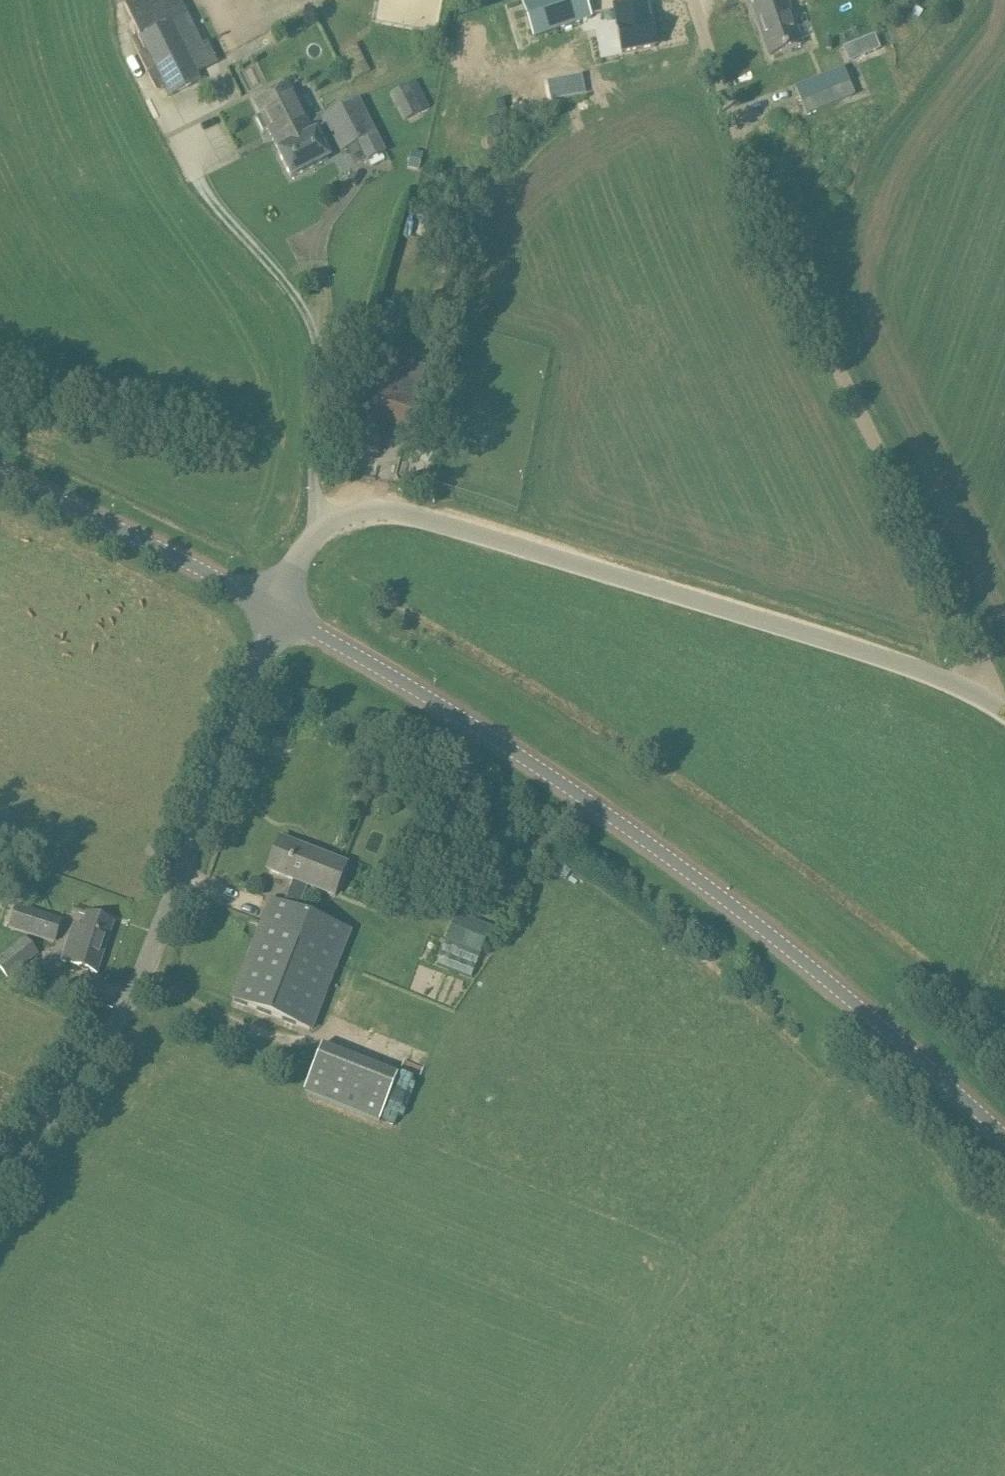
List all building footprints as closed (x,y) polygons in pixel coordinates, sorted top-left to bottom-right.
[(521,1),(534,39),(591,20),(584,0),(523,0),(521,1)] [(785,0),(784,0),(754,10),(769,56),(801,45),(785,0)] [(645,3),(614,9),(618,28),(617,29),(622,54),(656,48),(651,22),(649,22),(645,3)] [(202,82),(172,23),(141,38),(171,97),(202,82)] [(874,36),(855,43),(861,58),(880,51),(874,36)] [(843,68),(795,87),(806,115),(854,96),(843,68)] [(581,77),(564,80),(568,98),(585,95),(581,77)] [(254,104),(261,117),(256,119),(263,133),(268,131),(273,140),(308,123),(290,86),(254,104)] [(420,113),(407,88),(392,95),(405,121),(420,113)] [(384,153),(358,101),(323,118),(341,154),(359,145),(367,162),(384,153)] [(308,123),(273,140),(279,153),(278,153),(291,179),(329,160),(316,134),(314,135),(308,123)] [(397,307),(386,304),(381,321),(392,324),(397,307)] [(347,865),(280,839),(267,871),(294,881),(284,905),(272,901),(233,1001),(310,1031),(349,931),(299,911),(309,887),(335,897),(347,865)] [(63,920),(17,905),(8,929),(54,945),(63,920)] [(115,923),(87,913),(82,928),(74,925),(62,962),(97,974),(115,923)] [(452,927),(440,966),(478,977),(490,939),(452,927)] [(25,937),(0,956),(0,968),(8,979),(39,955),(25,937)] [(313,1052),(296,1094),(366,1122),(383,1079),(313,1052)]
